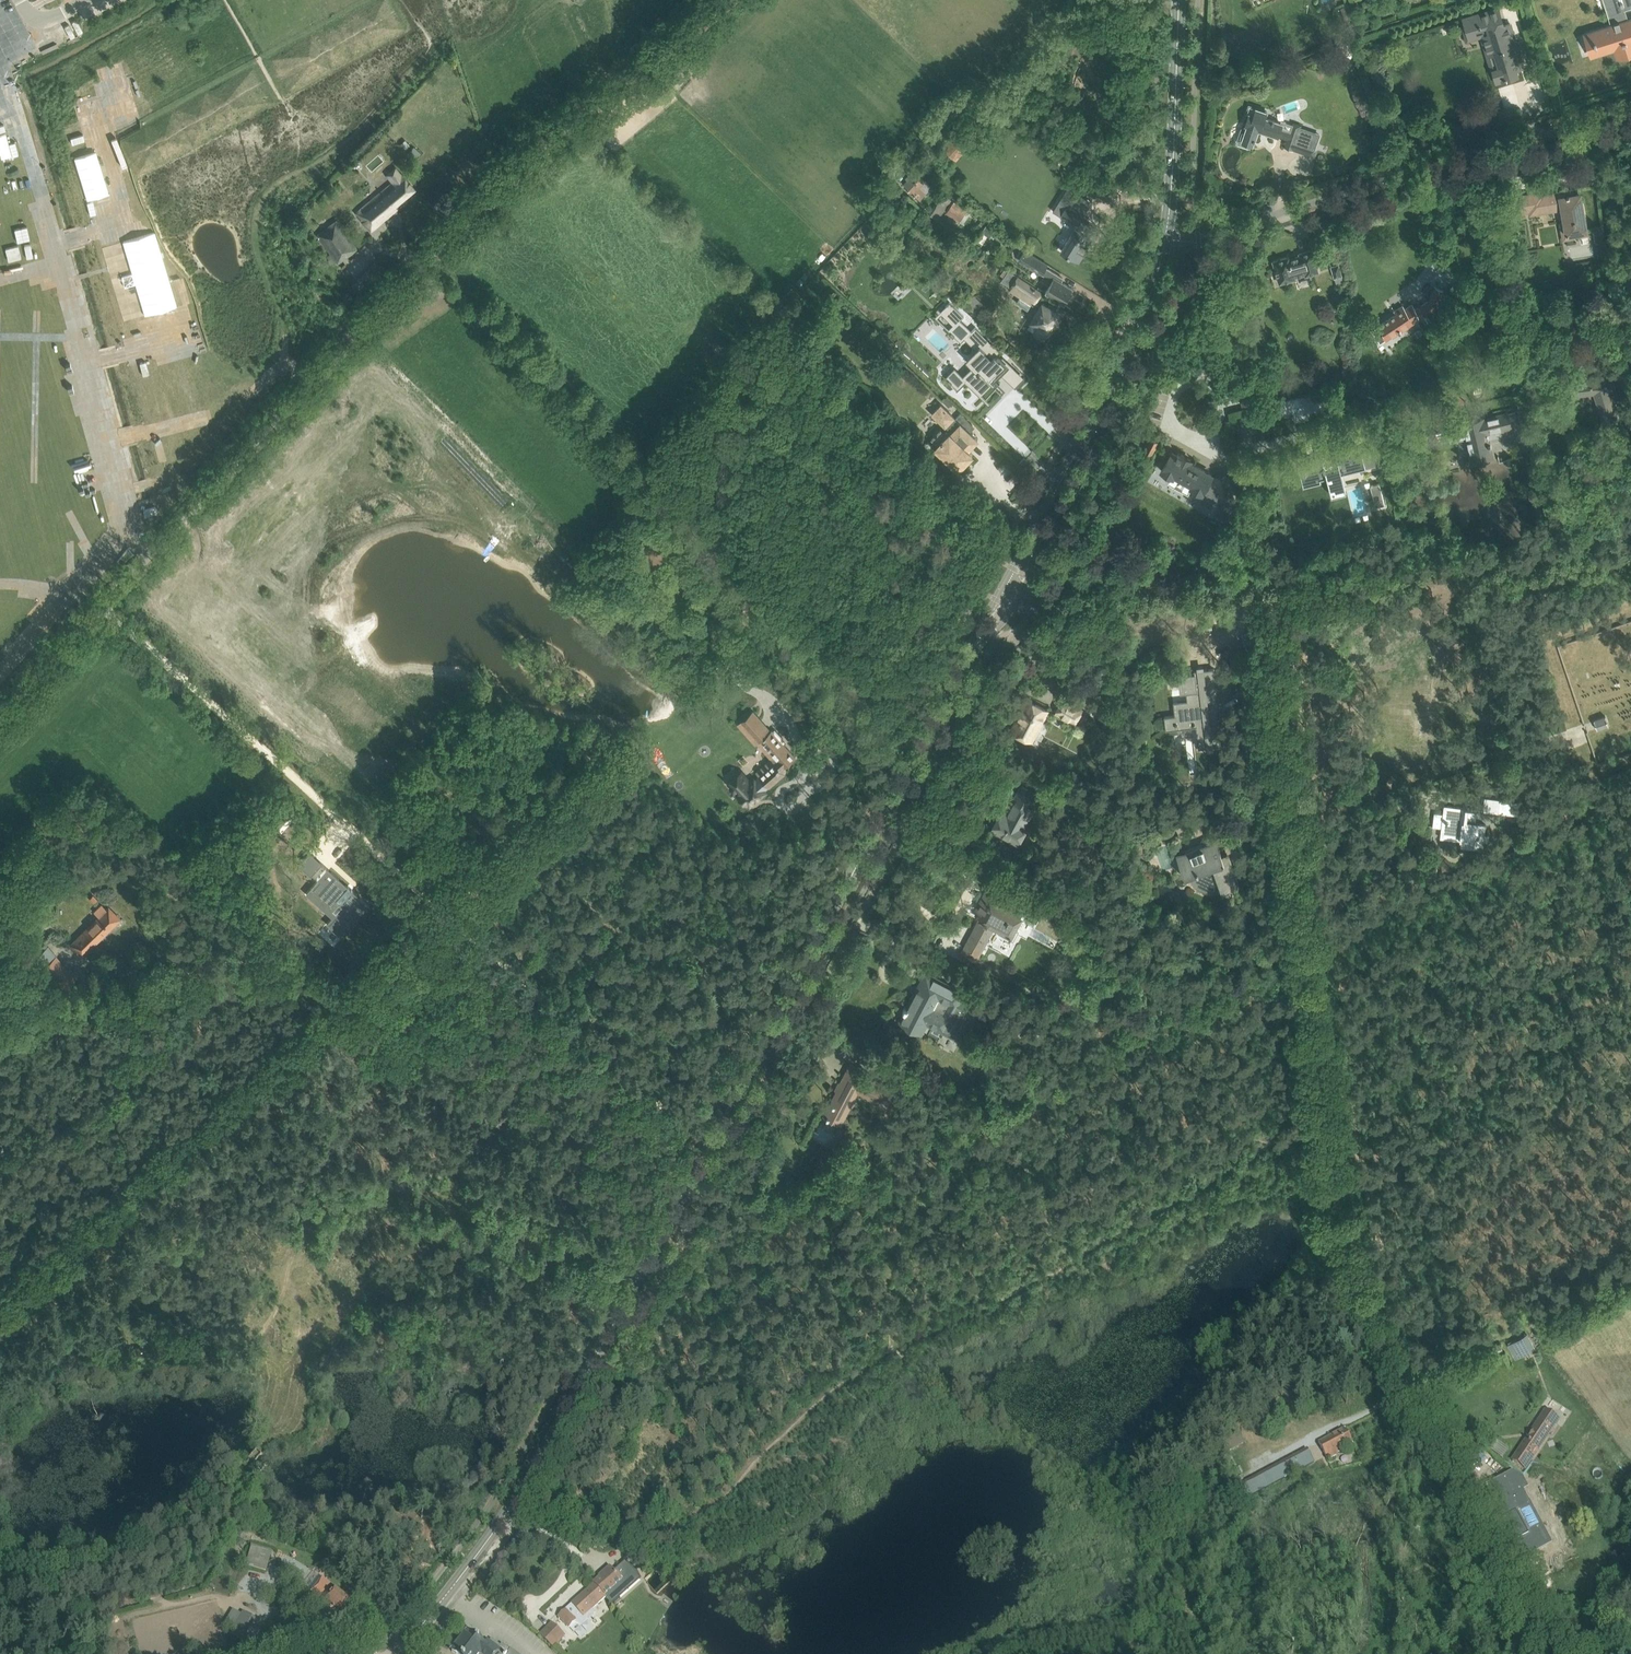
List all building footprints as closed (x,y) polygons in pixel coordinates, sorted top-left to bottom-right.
[(1593,31),(1595,40),(1593,40),(1595,44),(1596,44),(1599,52),(1615,47),(1617,56),(1630,51),(1630,19),(1628,20),(1626,21),(1623,10),(1625,10),(1630,8),(1630,0),(1605,0),(1612,25),(1611,26),(1593,31)] [(1393,1),(1381,6),(1384,15),(1397,11),(1393,1)] [(1340,8),(1344,20),(1352,17),(1347,5),(1340,8)] [(1520,68),(1510,35),(1513,34),(1510,23),(1504,25),(1498,6),(1497,6),(1498,8),(1462,19),(1468,39),(1483,34),(1486,42),(1494,40),(1498,52),(1495,53),(1499,68),(1492,70),(1496,82),(1518,75),(1516,69),(1520,68)] [(1094,29),(1087,33),(1086,30),(1082,32),(1083,35),(1089,45),(1100,39),(1094,29)] [(1377,43),(1378,53),(1388,51),(1387,42),(1377,43)] [(1336,51),(1333,57),(1347,64),(1349,58),(1351,54),(1348,44),(1346,43),(1334,47),(1336,51)] [(669,88),(664,82),(652,92),(658,98),(669,88)] [(1282,124),(1265,118),(1266,115),(1259,112),(1258,116),(1250,114),(1246,124),(1248,125),(1242,141),(1252,144),(1254,140),(1258,129),(1278,135),(1282,124)] [(1284,129),(1282,137),(1288,139),(1285,147),(1284,147),(1293,150),(1292,149),(1292,148),(1309,153),(1311,147),(1310,147),(1312,141),(1316,142),(1319,134),(1299,127),(1300,125),(1293,122),(1293,124),(1290,131),(1284,129)] [(956,159),(970,143),(958,132),(944,148),(956,159)] [(598,144),(590,134),(583,140),(591,150),(598,144)] [(919,163),(914,169),(922,176),(927,170),(919,163)] [(926,180),(922,176),(914,169),(905,178),(907,180),(903,184),(913,193),(913,194),(915,195),(920,200),(921,200),(920,199),(926,192),(919,186),(926,180)] [(391,182),(355,213),(371,231),(397,209),(394,206),(414,189),(402,174),(391,182)] [(1527,195),(1512,197),(1515,214),(1530,211),(1530,214),(1562,209),(1564,224),(1570,223),(1572,235),(1586,232),(1581,204),(1580,193),(1574,194),(1574,189),(1543,195),(1543,192),(1527,195)] [(938,219),(951,199),(942,193),(929,213),(938,219)] [(959,221),(965,212),(953,203),(947,212),(950,214),(949,216),(956,221),(957,219),(959,221)] [(1085,214),(1068,204),(1060,218),(1076,228),(1085,214)] [(1498,219),(1501,234),(1510,232),(1507,217),(1498,219)] [(316,234),(330,254),(326,256),(329,260),(328,261),(331,265),(336,262),(337,264),(357,249),(336,220),(316,234)] [(1092,229),(1084,224),(1080,222),(1076,228),(1081,231),(1088,235),(1092,229)] [(981,233),(989,238),(994,230),(986,225),(981,233)] [(1557,225),(1540,226),(1540,244),(1558,244),(1557,225)] [(1592,227),(1598,257),(1609,256),(1603,225),(1592,227)] [(1057,246),(1063,249),(1062,251),(1068,254),(1068,255),(1070,256),(1070,255),(1078,260),(1083,252),(1082,251),(1090,237),(1075,228),(1071,236),(1065,233),(1057,246)] [(1042,280),(1049,285),(1048,287),(1046,291),(1059,299),(1058,300),(1061,302),(1062,301),(1064,302),(1066,299),(1068,300),(1072,293),(1070,292),(1072,289),(1061,282),(1064,278),(1046,267),(1048,264),(1024,250),(1018,260),(1042,274),(1044,276),(1042,280)] [(1273,261),(1276,271),(1277,275),(1283,274),(1285,281),(1295,278),(1295,277),(1305,274),(1306,275),(1318,271),(1312,250),(1299,253),(1300,257),(1290,260),(1289,256),(1273,261)] [(373,260),(351,284),(360,293),(383,270),(373,260)] [(1339,263),(1330,265),(1334,278),(1342,276),(1339,263)] [(1048,330),(1059,313),(1036,299),(1041,292),(1008,270),(1001,281),(1010,287),(1009,289),(1039,308),(1028,327),(1044,337),(1048,330)] [(1426,312),(1431,320),(1445,311),(1448,305),(1438,300),(1443,290),(1435,287),(1428,301),(1422,305),(1426,312)] [(836,292),(836,291),(832,288),(825,296),(828,299),(829,300),(836,292)] [(983,302),(971,292),(962,301),(974,312),(983,302)] [(937,297),(941,302),(945,299),(941,293),(937,297)] [(1478,306),(1483,320),(1498,315),(1493,300),(1478,306)] [(941,310),(955,324),(960,319),(964,315),(950,301),(941,310)] [(1401,331),(1410,325),(1414,322),(1414,321),(1421,317),(1412,304),(1405,309),(1403,305),(1394,311),(1396,314),(1377,326),(1386,339),(1399,330),(1399,331),(1400,330),(1401,331)] [(976,365),(964,378),(978,392),(981,388),(984,391),(993,382),(990,379),(998,371),(1005,377),(1012,370),(996,354),(1000,350),(976,327),(967,336),(981,349),(970,360),(976,365)] [(1050,354),(1057,357),(1061,349),(1054,345),(1050,354)] [(1574,382),(1574,383),(1576,394),(1594,392),(1604,423),(1619,419),(1611,394),(1615,393),(1612,377),(1574,382)] [(1515,393),(1518,407),(1527,405),(1524,391),(1515,393)] [(1313,392),(1273,403),(1275,412),(1282,410),(1283,411),(1283,412),(1284,412),(1285,413),(1286,413),(1286,412),(1287,412),(1287,411),(1288,411),(1288,410),(1288,409),(1287,409),(1286,407),(1291,406),(1295,416),(1298,418),(1302,419),(1304,418),(1305,416),(1304,413),(1318,409),(1313,392)] [(943,402),(949,407),(953,402),(948,397),(943,402)] [(940,430),(931,439),(934,441),(932,444),(934,447),(950,462),(958,470),(973,454),(968,450),(978,440),(970,432),(975,427),(960,413),(955,418),(941,404),(932,413),(944,425),(948,429),(944,434),(940,430)] [(1460,427),(1449,430),(1452,440),(1465,436),(1470,456),(1471,455),(1473,462),(1492,458),(1490,446),(1491,446),(1491,443),(1489,443),(1486,431),(1492,430),(1492,431),(1511,427),(1507,413),(1462,423),(1463,426),(1460,427)] [(1158,441),(1151,437),(1144,450),(1151,454),(1158,441)] [(1322,458),(1299,464),(1304,484),(1321,480),(1321,478),(1327,477),(1332,495),(1346,492),(1341,474),(1365,468),(1361,451),(1361,448),(1336,454),(1334,447),(1320,451),(1322,458)] [(1172,452),(1162,470),(1172,476),(1174,474),(1193,485),(1192,487),(1202,493),(1207,483),(1220,490),(1225,503),(1237,497),(1226,471),(1214,476),(1189,462),(1191,459),(1181,454),(1180,457),(1172,452)] [(1382,496),(1373,498),(1375,506),(1384,504),(1382,496)] [(1164,716),(1165,727),(1166,729),(1196,726),(1197,737),(1195,737),(1196,741),(1198,741),(1199,748),(1221,745),(1217,715),(1220,714),(1213,714),(1212,704),(1216,704),(1213,676),(1215,675),(1214,668),(1198,670),(1201,692),(1197,693),(1197,688),(1187,689),(1188,700),(1173,702),(1175,715),(1164,716)] [(1081,704),(1111,721),(1109,680),(1112,678),(1110,674),(1107,671),(1105,671),(1101,670),(1098,670),(1095,672),(1082,696),(1085,697),(1081,704)] [(1012,731),(1021,736),(1031,741),(1047,710),(1028,700),(1012,731)] [(1056,711),(1076,722),(1082,710),(1062,700),(1056,711)] [(1604,717),(1594,721),(1597,728),(1598,731),(1609,727),(1607,723),(1604,717)] [(770,736),(765,731),(755,739),(760,745),(770,736)] [(785,750),(785,759),(793,759),(793,750),(785,750)] [(1053,781),(1030,769),(1025,779),(1048,792),(1053,781)] [(742,772),(734,780),(731,782),(733,783),(730,786),(735,791),(737,789),(739,792),(738,793),(740,794),(747,803),(748,802),(750,804),(765,791),(752,777),(749,780),(742,772)] [(990,832),(997,836),(999,833),(1018,843),(1027,827),(1025,826),(1034,808),(1029,806),(1036,793),(1022,785),(1011,804),(1011,805),(1012,806),(1008,814),(1001,811),(990,832)] [(1518,815),(1521,801),(1485,795),(1482,809),(1518,815)] [(269,812),(267,814),(275,821),(290,805),(282,798),(273,808),(272,808),(269,812)] [(1434,812),(1432,826),(1433,826),(1442,827),(1441,838),(1461,840),(1461,847),(1472,848),(1483,849),(1486,824),(1475,822),(1475,821),(1475,819),(1477,809),(1454,806),(1453,815),(1434,812)] [(1134,838),(1135,850),(1143,849),(1142,837),(1134,838)] [(1217,842),(1177,856),(1184,877),(1190,875),(1192,880),(1196,884),(1200,887),(1205,889),(1210,890),(1216,890),(1221,888),(1222,892),(1239,886),(1230,860),(1224,862),(1217,842)] [(309,853),(298,865),(310,876),(321,864),(322,864),(322,863),(309,851),(308,852),(309,853)] [(320,881),(312,889),(331,906),(336,900),(345,908),(342,911),(341,910),(339,913),(340,914),(337,917),(336,916),(329,923),(341,934),(354,920),(353,919),(366,904),(369,907),(370,906),(326,867),(325,868),(326,868),(317,879),(320,881)] [(966,945),(976,950),(980,953),(994,926),(1002,930),(1004,928),(1012,932),(1020,918),(996,905),(1001,897),(987,890),(977,909),(983,912),(966,945)] [(93,894),(88,898),(94,904),(98,900),(93,894)] [(1056,911),(1069,918),(1074,908),(1060,902),(1056,911)] [(70,943),(74,948),(82,956),(120,918),(108,906),(106,908),(101,903),(94,911),(98,916),(70,943)] [(38,957),(37,958),(64,988),(75,978),(43,941),(32,950),(38,957)] [(903,1024),(913,1029),(922,1033),(930,1018),(947,1027),(964,992),(929,974),(916,998),(913,997),(907,1008),(905,1006),(903,1010),(909,1013),(903,1024)] [(1084,1029),(1093,1033),(1099,1022),(1090,1018),(1084,1029)] [(1023,1036),(1034,1042),(1041,1029),(1030,1023),(1023,1036)] [(827,1117),(829,1118),(835,1122),(848,1098),(852,1100),(857,1090),(885,1105),(893,1089),(870,1077),(872,1074),(851,1063),(845,1075),(841,1073),(840,1075),(845,1077),(843,1081),(842,1080),(841,1082),(840,1082),(839,1083),(836,1089),(838,1090),(826,1112),(829,1113),(827,1117)] [(842,1157),(848,1165),(857,1160),(851,1151),(842,1157)] [(1528,1334),(1509,1345),(1515,1356),(1534,1346),(1528,1334)] [(1546,1411),(1512,1461),(1524,1469),(1531,1460),(1558,1419),(1555,1417),(1546,1411)] [(1318,1441),(1321,1448),(1327,1460),(1328,1459),(1329,1460),(1330,1460),(1329,1458),(1338,1454),(1338,1453),(1353,1444),(1345,1428),(1335,1433),(1318,1441)] [(1496,1439),(1489,1449),(1503,1457),(1509,1447),(1496,1439)] [(1238,1485),(1239,1487),(1245,1498),(1314,1462),(1307,1448),(1238,1485)] [(1541,1464),(1529,1513),(1543,1516),(1544,1510),(1551,1511),(1561,1469),(1541,1464)] [(1493,1494),(1525,1555),(1546,1544),(1537,1528),(1528,1532),(1518,1513),(1529,1507),(1520,1490),(1513,1494),(1504,1478),(1491,1485),(1495,1493),(1493,1494)] [(271,1553),(251,1547),(246,1564),(266,1569),(271,1553)] [(606,1574),(594,1585),(604,1596),(613,1606),(620,1600),(618,1598),(629,1588),(622,1580),(618,1576),(610,1569),(605,1573),(606,1574)] [(561,1575),(556,1581),(560,1584),(565,1578),(561,1575)] [(350,1600),(322,1578),(311,1591),(330,1607),(329,1608),(331,1609),(339,1616),(345,1609),(343,1608),(350,1600)] [(559,1617),(566,1625),(568,1627),(576,1621),(581,1626),(587,1621),(582,1616),(604,1596),(594,1585),(566,1610),(559,1617)] [(242,1634),(252,1616),(243,1611),(229,1634),(241,1641),(244,1635),(242,1634)] [(551,1622),(539,1635),(554,1649),(566,1637),(551,1622)] [(635,1628),(640,1633),(646,1626),(641,1622),(635,1628)] [(509,1649),(507,1651),(491,1639),(489,1642),(487,1641),(483,1645),(467,1632),(451,1651),(455,1653),(515,1653),(509,1649)]
